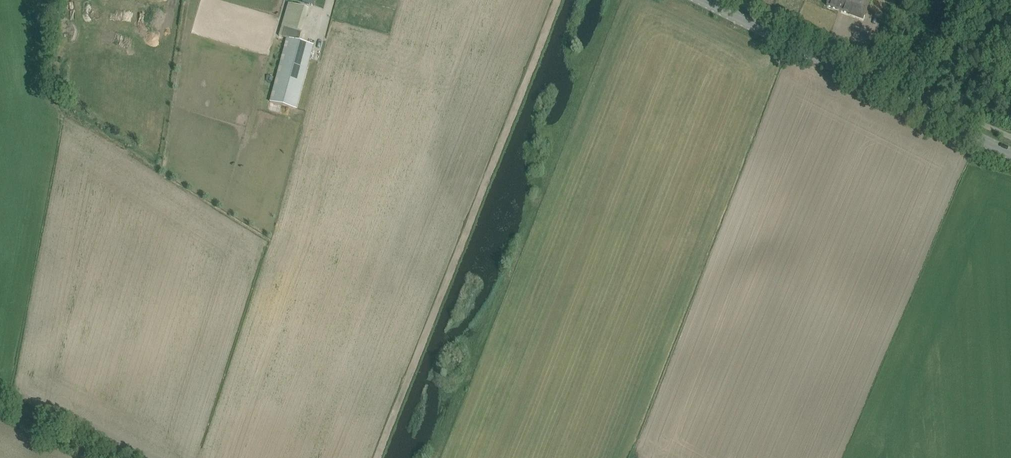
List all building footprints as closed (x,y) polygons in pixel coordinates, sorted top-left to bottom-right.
[(177,12),(177,0),(165,0),(165,12),(177,12)] [(826,6),(862,19),(867,6),(869,0),(828,0),(826,6)] [(286,8),(279,36),(286,38),(287,38),(287,39),(299,42),(301,32),(302,32),(308,14),(305,13),(286,8)] [(287,41),(270,103),(296,110),(313,46),(299,42),(287,39),(287,41)]
